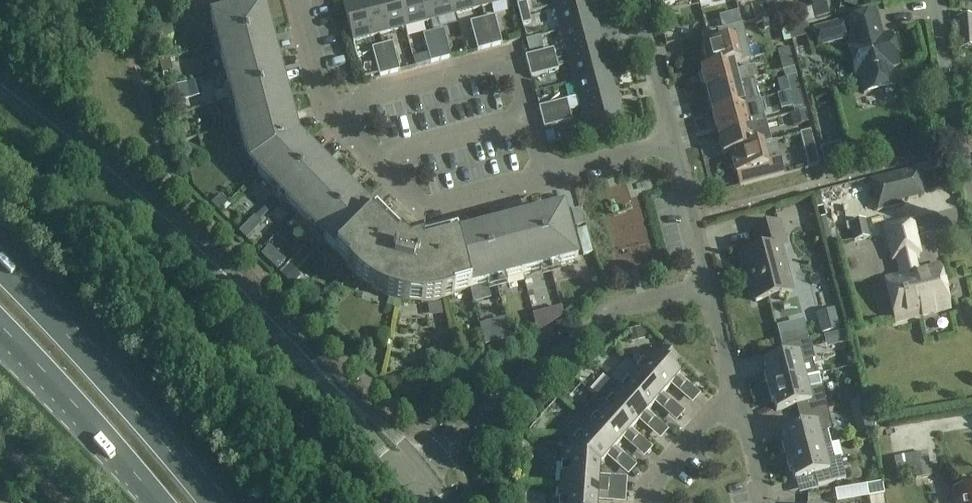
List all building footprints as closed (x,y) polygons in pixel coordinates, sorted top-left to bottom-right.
[(371,0),(364,0),(344,5),(354,41),(380,34),(371,0)] [(398,0),(371,0),(380,34),(405,28),(398,0)] [(425,0),(398,0),(405,28),(431,21),(425,0)] [(452,0),(425,0),(431,21),(456,14),(452,0)] [(479,0),(452,0),(456,14),(481,7),(479,0)] [(597,22),(591,0),(577,0),(554,6),(561,31),(597,22)] [(815,19),(829,16),(825,0),(810,0),(815,19)] [(844,6),(856,8),(858,0),(845,0),(844,6)] [(519,14),(528,12),(525,2),(517,4),(519,14)] [(210,18),(249,164),(348,265),(346,268),(371,291),(378,295),(408,304),(422,305),(440,302),(454,298),(454,294),(578,262),(565,213),(459,242),(457,236),(409,249),(375,213),(370,218),(293,140),(258,6),(210,18)] [(800,11),(804,24),(814,21),(811,8),(800,11)] [(522,24),(531,22),(528,12),(519,14),(522,24)] [(883,37),(876,12),(812,29),(817,48),(847,40),(849,46),(847,47),(855,77),(858,77),(862,95),(897,86),(892,68),(898,66),(890,36),(883,37)] [(483,19),(490,47),(502,44),(495,16),(483,19)] [(960,50),(971,49),(971,16),(956,18),(960,50)] [(490,47),(483,19),(470,23),(478,50),(490,47)] [(159,37),(173,33),(170,22),(155,26),(159,37)] [(568,57),(604,47),(597,22),(561,31),(568,57)] [(805,37),(803,25),(788,28),(791,40),(805,37)] [(701,71),(740,61),(733,33),(737,32),(736,28),(732,29),(731,27),(701,35),(704,48),(703,48),(708,69),(701,71)] [(434,32),(441,60),(451,57),(444,30),(434,32)] [(441,60),(434,32),(423,35),(431,63),(441,60)] [(417,69),(427,66),(422,42),(412,44),(417,69)] [(383,46),(390,74),(400,71),(393,43),(383,46)] [(390,74),(383,46),(372,49),(379,76),(390,74)] [(574,82),(610,73),(604,47),(568,57),(574,82)] [(528,67),(556,60),(554,49),(526,57),(528,67)] [(777,52),(779,58),(791,55),(789,49),(777,52)] [(170,59),(159,62),(162,74),(173,71),(170,59)] [(556,60),(528,67),(531,78),(559,70),(556,60)] [(707,92),(752,80),(756,79),(753,69),(736,74),(734,64),(740,62),(740,61),(701,71),(707,92)] [(581,108),(617,98),(610,73),(574,82),(581,108)] [(785,79),(789,93),(799,90),(796,76),(785,79)] [(712,113),(744,105),(758,101),(752,80),(707,92),(712,113)] [(177,87),(166,90),(170,101),(180,98),(177,87)] [(803,103),(799,90),(789,93),(792,106),(803,103)] [(617,98),(581,108),(588,134),(624,124),(617,98)] [(542,118),(570,111),(567,101),(539,108),(542,118)] [(718,134),(758,123),(756,113),(747,115),(744,105),(712,113),(718,134)] [(570,111),(542,118),(544,129),(572,121),(570,111)] [(723,155),(763,145),(762,144),(755,146),(752,135),(761,133),(758,123),(718,134),(723,155)] [(811,131),(800,134),(809,168),(820,166),(811,131)] [(844,159),(840,143),(820,148),(824,164),(844,159)] [(763,145),(723,155),(730,154),(736,174),(737,174),(741,186),(784,175),(780,158),(767,162),(763,145)] [(916,168),(869,181),(878,212),(901,206),(900,203),(924,197),(916,168)] [(220,195),(211,204),(218,212),(228,203),(220,195)] [(752,228),(758,251),(740,255),(746,277),(749,276),(756,302),(792,292),(781,247),(788,246),(782,220),(752,228)] [(868,238),(865,220),(846,224),(848,232),(851,231),(853,241),(868,238)] [(893,260),(898,259),(902,274),(886,278),(896,322),(951,309),(940,265),(917,271),(914,255),(921,253),(912,220),(885,227),(893,260)] [(837,318),(818,323),(821,334),(840,329),(837,318)] [(764,373),(768,388),(805,379),(802,366),(811,361),(814,360),(809,340),(780,347),(783,359),(764,364),(766,373),(764,373)] [(635,369),(671,401),(663,394),(674,382),(681,389),(687,383),(679,376),(680,376),(671,368),(678,360),(664,348),(657,356),(652,351),(635,369)] [(612,380),(655,419),(647,412),(658,400),(665,407),(671,401),(635,369),(628,362),(612,380)] [(798,417),(828,410),(819,375),(805,379),(768,388),(772,403),(774,402),(776,411),(795,406),(798,417)] [(596,398),(639,437),(631,430),(642,418),(649,425),(655,419),(612,380),(596,398)] [(580,416),(623,455),(623,454),(615,448),(626,436),(633,443),(639,437),(596,398),(580,416)] [(873,430),(866,401),(851,405),(859,434),(873,430)] [(782,443),(786,458),(830,446),(826,432),(829,430),(833,429),(828,410),(798,417),(801,428),(782,433),(785,442),(782,443)] [(623,455),(580,416),(564,434),(571,441),(598,465),(600,466),(600,465),(610,454),(617,461),(623,455)] [(560,486),(608,490),(609,481),(598,481),(600,466),(598,465),(571,441),(563,449),(560,486)] [(837,459),(834,460),(830,446),(786,458),(790,472),(792,472),(795,481),(814,475),(817,486),(845,479),(839,459),(837,459)] [(926,452),(894,458),(897,476),(914,473),(915,481),(931,478),(926,452)] [(867,486),(869,498),(884,495),(882,483),(867,486)] [(560,486),(559,502),(596,502),(597,497),(607,498),(608,490),(560,486)] [(953,490),(955,502),(971,502),(971,486),(953,490)]
